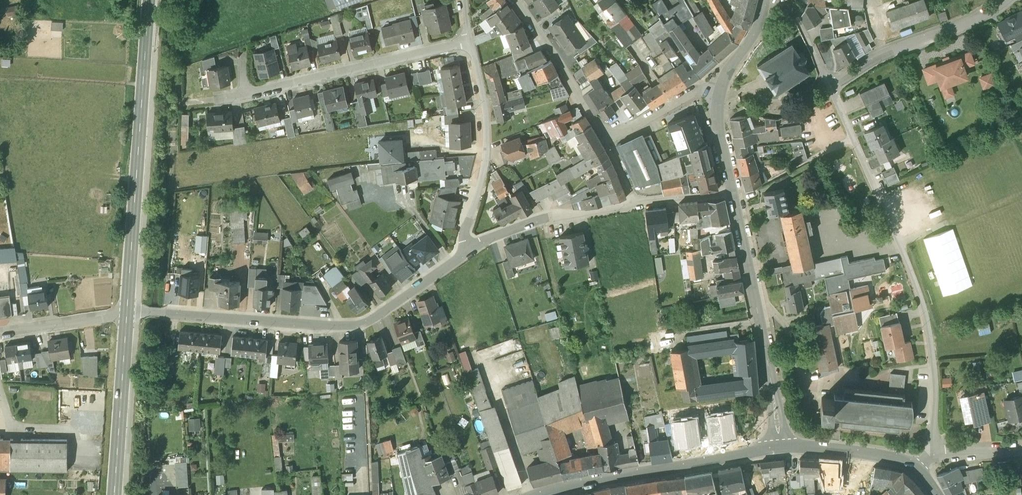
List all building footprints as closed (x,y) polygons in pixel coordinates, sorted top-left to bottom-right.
[(488,2),(493,8),(480,17),(483,21),(497,7),(505,1),(505,0),(490,0),(488,2)] [(544,12),(559,2),(558,0),(535,0),(544,12)] [(616,0),(597,0),(603,9),(599,11),(609,24),(625,13),(616,0)] [(702,49),(701,47),(698,50),(693,43),(677,21),(679,20),(670,5),(667,7),(663,0),(652,0),(650,1),(658,13),(657,14),(660,18),(666,26),(667,28),(668,27),(684,52),(693,64),(699,74),(718,57),(708,44),(702,49)] [(670,5),(679,20),(691,12),(692,12),(684,0),(678,0),(670,5)] [(692,12),(691,12),(692,16),(700,11),(693,0),(684,0),(692,12)] [(711,6),(726,31),(727,33),(733,25),(720,0),(708,0),(711,6)] [(735,3),(734,5),(742,7),(737,23),(746,27),(752,18),(757,0),(736,0),(735,3)] [(886,13),(892,29),(930,16),(924,0),(922,0),(886,13)] [(445,3),(434,6),(433,2),(424,4),(426,12),(422,13),(425,24),(429,23),(430,31),(450,27),(445,3)] [(361,6),(367,29),(373,27),(368,4),(361,6)] [(506,4),(488,18),(492,24),(493,25),(497,23),(505,34),(509,32),(523,27),(506,4)] [(825,5),(812,5),(808,4),(800,15),(808,28),(821,20),(818,15),(827,12),(825,5)] [(638,8),(641,16),(650,12),(646,5),(638,8)] [(838,6),(829,6),(833,26),(833,27),(851,24),(848,7),(847,7),(838,6)] [(700,11),(692,16),(704,36),(713,31),(702,10),(700,11)] [(1014,16),(1006,20),(1007,20),(999,24),(1005,37),(1014,33),(1015,35),(1021,32),(1021,14),(1021,12),(1014,16)] [(642,35),(625,13),(609,24),(626,47),(642,35)] [(337,39),(338,42),(345,40),(338,14),(330,17),(334,33),(336,39),(337,39)] [(416,14),(409,15),(410,18),(411,18),(413,26),(418,25),(416,14)] [(572,23),(568,17),(560,22),(557,21),(552,25),(551,29),(553,32),(556,33),(561,39),(562,39),(565,43),(563,44),(567,50),(574,45),(575,47),(584,41),(584,40),(572,23)] [(410,18),(396,22),(396,23),(382,27),(386,42),(404,38),(404,40),(416,37),(413,26),(411,18),(410,18)] [(660,18),(648,27),(651,31),(654,34),(661,29),(666,26),(660,18)] [(578,20),(572,23),(584,40),(592,35),(578,20)] [(62,30),(62,22),(51,21),(51,29),(62,30)] [(737,23),(735,22),(733,25),(727,33),(738,41),(746,27),(737,23)] [(477,44),(505,34),(497,23),(493,25),(492,24),(490,26),(493,30),(490,32),(489,29),(475,34),(477,44)] [(833,26),(821,28),(823,40),(830,38),(834,37),(833,27),(833,26)] [(523,27),(509,32),(516,50),(524,48),(524,46),(531,44),(523,27)] [(304,37),(305,38),(310,37),(308,29),(301,30),(303,37),(304,37)] [(661,29),(654,34),(656,38),(658,41),(665,37),(661,29)] [(868,29),(862,31),(869,42),(873,40),(868,29)] [(368,30),(350,35),(354,52),(372,47),(368,30)] [(658,41),(656,38),(654,34),(651,31),(642,38),(651,50),(653,48),(656,53),(662,48),(658,41)] [(726,31),(710,41),(708,44),(718,57),(735,45),(738,41),(727,33),(726,31)] [(862,31),(855,33),(862,46),(861,46),(865,54),(872,49),(869,42),(862,31)] [(316,37),(317,40),(319,41),(319,43),(336,39),(334,33),(316,37)] [(269,37),(270,41),(272,48),(274,48),(274,49),(280,47),(277,35),(269,37)] [(584,41),(575,47),(580,53),(597,41),(592,35),(584,40),(584,41)] [(834,37),(830,38),(835,47),(833,48),(842,63),(856,56),(844,35),(834,37)] [(305,38),(307,45),(308,45),(309,49),(314,48),(311,38),(311,37),(310,37),(305,38)] [(665,37),(658,41),(662,48),(667,55),(675,51),(665,37)] [(317,40),(311,38),(314,48),(320,46),(319,43),(319,41),(317,40)] [(336,39),(319,43),(320,46),(324,60),(341,55),(338,42),(337,39),(336,39)] [(1011,45),(1014,51),(1020,48),(1020,47),(1021,46),(1021,40),(1018,41),(1011,45)] [(261,43),(263,50),(272,48),(270,41),(261,43)] [(826,67),(835,65),(832,45),(828,46),(827,41),(821,42),(826,67)] [(531,44),(524,46),(524,48),(516,50),(513,51),(515,55),(517,59),(537,53),(531,44)] [(792,44),(782,50),(782,49),(780,49),(781,51),(771,57),(770,56),(769,57),(769,58),(759,65),(757,65),(757,66),(759,66),(767,79),(770,84),(769,85),(770,86),(771,85),(776,93),(776,95),(777,95),(777,93),(788,87),(789,88),(790,87),(789,86),(798,80),(799,82),(800,81),(799,79),(809,73),(810,73),(811,72),(809,72),(804,65),(806,64),(805,62),(806,59),(807,58),(807,57),(806,57),(803,54),(804,53),(803,52),(802,53),(797,53),(797,52),(794,47),(794,46),(793,45),(792,44)] [(307,45),(289,49),(293,67),(302,65),(302,63),(311,61),(311,63),(312,63),(309,49),(308,45),(307,45)] [(263,50),(255,52),(261,76),(280,71),(274,49),(274,48),(272,48),(263,50)] [(667,55),(662,48),(656,53),(652,56),(656,62),(650,67),(660,80),(652,86),(663,101),(687,85),(677,71),(672,62),(667,55)] [(537,53),(517,59),(521,69),(548,59),(544,51),(537,53)] [(970,53),(959,57),(963,68),(974,64),(970,53)] [(515,55),(496,60),(501,75),(521,69),(517,59),(515,55)] [(214,56),(203,60),(204,68),(210,67),(216,66),(214,56)] [(679,56),(672,62),(677,71),(687,85),(699,74),(693,64),(688,68),(682,60),(679,56)] [(582,67),(589,80),(595,76),(603,70),(598,63),(594,57),(581,66),(582,67)] [(959,57),(932,66),(936,78),(935,78),(936,80),(939,79),(943,89),(950,86),(949,83),(966,78),(963,68),(959,57)] [(598,63),(603,70),(607,68),(608,67),(603,59),(598,63)] [(501,75),(496,60),(486,63),(496,101),(508,98),(505,88),(501,75)] [(551,60),(522,74),(529,87),(550,81),(553,87),(564,85),(551,60)] [(608,67),(607,68),(621,85),(626,91),(634,86),(624,74),(615,62),(608,67)] [(440,67),(445,92),(464,88),(459,63),(440,67)] [(216,66),(210,67),(213,85),(230,82),(227,65),(216,66)] [(638,65),(624,74),(634,86),(646,77),(638,65)] [(932,66),(923,69),(927,81),(935,78),(936,78),(932,66)] [(210,67),(204,68),(208,86),(213,85),(210,67)] [(572,74),(580,86),(589,80),(582,67),(572,74)] [(412,72),(415,84),(432,81),(430,69),(412,72)] [(387,82),(390,96),(409,92),(405,71),(385,75),(387,82)] [(991,74),(980,78),(984,89),(995,85),(991,74)] [(582,89),(583,94),(596,87),(606,105),(610,103),(614,101),(608,93),(606,91),(605,91),(595,76),(589,80),(580,86),(582,89)] [(374,78),(354,83),(358,100),(361,113),(364,113),(373,111),(370,98),(378,96),(374,78)] [(390,96),(387,82),(381,84),(385,100),(391,99),(390,96)] [(884,82),(860,93),(865,106),(867,105),(870,112),(881,107),(878,100),(890,95),(884,82)] [(342,86),(325,90),(324,90),(326,97),(328,107),(329,107),(347,102),(343,85),(342,85),(342,86)] [(505,88),(508,98),(523,94),(520,85),(505,88)] [(568,95),(564,85),(553,87),(551,88),(554,99),(568,95)] [(615,100),(621,96),(620,95),(626,91),(621,85),(608,93),(614,101),(615,100)] [(641,94),(634,86),(626,91),(620,95),(621,96),(632,112),(647,102),(641,94)] [(663,101),(652,86),(645,92),(655,106),(663,101)] [(606,105),(596,87),(583,94),(587,101),(591,106),(595,113),(598,111),(606,105)] [(464,88),(445,92),(447,105),(447,106),(456,104),(467,102),(464,88)] [(655,106),(645,92),(641,94),(647,102),(652,108),(655,106)] [(310,93),(294,97),(296,107),(298,115),(314,111),(310,93)] [(508,98),(496,101),(500,119),(511,117),(509,110),(525,107),(523,94),(508,98)] [(322,110),(329,108),(329,107),(328,107),(326,97),(320,98),(322,110)] [(361,113),(358,100),(353,102),(359,126),(367,125),(364,113),(361,113)] [(621,110),(615,100),(614,101),(610,103),(616,113),(621,110)] [(277,101),(255,106),(259,124),(280,119),(277,101)] [(604,121),(616,113),(610,103),(606,105),(598,111),(604,121)] [(447,106),(447,105),(445,105),(447,113),(458,112),(456,104),(447,106)] [(566,105),(555,109),(558,115),(568,111),(566,105)] [(296,107),(289,109),(291,117),(292,121),(300,119),(298,115),(296,107)] [(573,115),(572,116),(573,119),(582,115),(578,107),(574,109),(571,110),(573,115)] [(881,107),(870,112),(872,118),(884,113),(881,107)] [(334,130),(329,110),(329,108),(322,110),(327,131),(334,130)] [(232,110),(207,112),(209,128),(214,127),(233,126),(232,110)] [(558,115),(545,120),(550,129),(552,134),(556,133),(559,132),(560,134),(568,131),(567,128),(563,120),(572,116),(573,115),(571,110),(568,111),(558,115)] [(458,120),(458,112),(447,113),(444,114),(444,122),(450,122),(450,121),(458,120)] [(800,112),(789,116),(791,121),(800,118),(800,112)] [(181,114),(180,144),(187,144),(188,114),(181,114)] [(694,114),(668,124),(670,130),(673,131),(677,144),(676,147),(679,154),(689,149),(704,144),(700,132),(701,132),(699,126),(698,126),(694,114)] [(575,128),(578,132),(591,125),(585,116),(570,125),(571,126),(573,129),(575,128)] [(754,127),(749,127),(749,133),(752,132),(777,128),(775,119),(752,116),(754,127)] [(295,136),(292,121),(291,117),(284,118),(288,137),(295,136)] [(741,117),(730,119),(734,136),(749,133),(749,127),(747,117),(741,117)] [(282,125),(280,119),(259,124),(260,130),(282,125)] [(458,120),(450,121),(450,122),(451,132),(450,133),(450,144),(470,143),(469,132),(468,132),(467,120),(458,120)] [(543,132),(550,129),(545,120),(538,123),(543,132)] [(882,124),(865,132),(871,147),(874,146),(886,141),(883,133),(886,131),(882,124)] [(601,141),(591,125),(578,132),(587,149),(591,157),(592,156),(605,148),(601,141)] [(801,125),(781,128),(782,136),(801,133),(801,125)] [(567,139),(578,132),(575,128),(573,129),(571,126),(567,128),(568,131),(560,134),(559,132),(556,133),(560,142),(566,139),(567,139)] [(245,127),(233,128),(234,131),(234,138),(233,138),(234,144),(247,143),(245,127)] [(752,132),(749,133),(753,144),(779,140),(778,128),(777,128),(752,132)] [(573,146),(578,154),(587,149),(578,132),(567,139),(566,139),(570,147),(573,146)] [(734,136),(738,157),(751,153),(756,152),(755,150),(753,144),(749,133),(734,136)] [(382,162),(405,160),(403,138),(378,140),(380,162),(382,162)] [(519,138),(502,144),(506,154),(513,159),(516,156),(525,153),(524,152),(521,144),(519,138)] [(656,164),(644,138),(623,148),(621,143),(616,145),(635,186),(660,180),(661,180),(656,164)] [(886,141),(874,146),(881,161),(896,154),(892,146),(895,145),(892,138),(886,141)] [(531,154),(540,150),(537,140),(527,142),(530,151),(531,154)] [(530,151),(527,142),(521,144),(524,152),(530,151)] [(802,142),(791,143),(796,158),(806,154),(802,142)] [(704,144),(689,149),(692,159),(695,172),(696,171),(713,167),(707,143),(704,144)] [(544,151),(551,164),(561,158),(555,145),(544,151)] [(325,147),(324,155),(333,157),(335,149),(325,147)] [(609,156),(605,148),(592,156),(597,163),(600,162),(603,167),(600,170),(601,174),(596,177),(599,183),(617,174),(609,156)] [(421,151),(421,159),(437,157),(437,149),(421,151)] [(570,159),(575,166),(591,157),(587,149),(578,154),(570,159)] [(758,152),(756,152),(751,153),(754,162),(761,161),(758,152)] [(738,157),(742,175),(757,171),(754,162),(751,153),(738,157)] [(796,158),(789,160),(792,168),(808,160),(806,154),(796,158)] [(679,155),(656,164),(661,180),(684,174),(681,162),(679,155)] [(421,159),(414,159),(417,176),(417,177),(446,174),(446,169),(454,168),(453,161),(444,162),(444,157),(437,157),(421,159)] [(560,177),(563,184),(565,182),(595,164),(591,157),(575,166),(559,175),(560,177)] [(405,160),(382,162),(382,168),(383,172),(380,172),(381,179),(383,178),(384,182),(417,176),(414,159),(405,160)] [(692,159),(681,162),(684,174),(687,174),(695,172),(692,159)] [(894,166),(882,172),(884,178),(896,172),(894,166)] [(713,167),(696,171),(699,183),(689,184),(690,193),(701,192),(718,189),(713,167)] [(757,171),(742,175),(745,191),(761,184),(778,175),(774,167),(758,175),(757,171)] [(377,183),(384,182),(383,178),(381,179),(380,172),(383,172),(382,168),(375,168),(377,183)] [(505,180),(500,171),(491,177),(496,186),(505,180)] [(291,174),(299,187),(308,181),(306,179),(311,176),(308,172),(291,174)] [(350,172),(328,180),(331,189),(337,187),(350,183),(352,182),(350,172)] [(896,172),(884,178),(888,186),(900,180),(896,172)] [(599,183),(598,184),(602,195),(609,192),(622,187),(617,174),(599,183)] [(661,180),(660,180),(664,195),(683,192),(684,193),(690,193),(689,184),(687,174),(684,174),(661,180)] [(560,177),(546,183),(549,190),(563,184),(560,177)] [(596,177),(587,181),(590,188),(598,184),(599,183),(596,177)] [(458,178),(444,179),(445,186),(457,185),(459,185),(458,178)] [(521,178),(514,182),(519,190),(522,188),(526,195),(531,193),(530,191),(521,178)] [(505,180),(496,186),(501,194),(504,192),(510,188),(505,180)] [(299,187),(304,194),(313,188),(308,181),(299,187)] [(553,200),(556,199),(569,191),(570,191),(565,182),(563,184),(549,190),(546,183),(530,191),(531,193),(536,201),(550,195),(553,200)] [(350,183),(337,187),(342,205),(347,203),(349,209),(362,205),(360,198),(357,189),(353,190),(350,183)] [(445,186),(440,187),(438,196),(453,200),(457,185),(445,186)] [(622,187),(609,192),(613,202),(626,197),(622,187)] [(519,190),(512,194),(515,199),(510,202),(516,213),(521,210),(523,213),(525,212),(527,213),(531,211),(531,209),(533,208),(526,195),(522,188),(519,190)] [(784,188),(764,193),(769,215),(789,210),(784,188)] [(572,204),(588,200),(585,190),(583,191),(579,193),(572,197),(570,198),(572,204)] [(570,198),(572,197),(569,191),(556,199),(558,204),(570,198)] [(509,203),(504,192),(501,194),(498,196),(501,203),(502,203),(503,206),(509,203)] [(602,206),(613,202),(609,192),(602,195),(593,198),(596,207),(602,206)] [(453,200),(438,196),(432,220),(452,225),(457,206),(458,207),(459,201),(453,200)] [(596,207),(593,198),(591,199),(588,200),(572,204),(573,209),(586,209),(596,207)] [(725,199),(696,202),(697,217),(706,214),(710,228),(730,224),(725,199)] [(509,203),(503,206),(502,203),(501,203),(495,207),(502,221),(516,213),(510,202),(509,203)] [(696,202),(680,203),(680,211),(681,221),(682,225),(689,223),(695,221),(697,221),(697,217),(696,202)] [(668,228),(666,213),(665,207),(645,210),(649,237),(655,237),(654,231),(668,229),(668,228)] [(230,209),(232,244),(245,243),(243,209),(230,209)] [(802,209),(781,213),(781,216),(783,226),(785,233),(787,241),(786,241),(790,258),(791,258),(792,266),(793,267),(793,268),(814,264),(813,263),(813,262),(807,233),(805,226),(804,220),(802,209)] [(681,221),(680,211),(666,213),(668,228),(674,228),(674,222),(681,221)] [(810,219),(804,220),(805,226),(807,233),(813,232),(810,219)] [(299,232),(303,238),(310,232),(306,227),(299,232)] [(731,231),(716,234),(718,245),(720,252),(728,251),(734,250),(735,250),(731,231)] [(254,232),(253,243),(267,243),(268,233),(254,232)] [(583,232),(560,236),(566,267),(589,262),(587,249),(589,246),(586,244),(583,232)] [(424,260),(439,249),(428,234),(413,245),(422,257),(424,260)] [(201,235),(199,255),(207,255),(208,236),(201,235)] [(655,237),(649,237),(651,254),(657,253),(655,237)] [(528,239),(506,246),(510,260),(512,266),(534,259),(528,239)] [(710,239),(702,240),(702,252),(710,250),(710,239)] [(695,254),(702,252),(702,240),(699,241),(697,241),(693,242),(694,250),(695,254)] [(402,251),(413,265),(422,257),(413,245),(412,244),(402,251)] [(181,246),(181,254),(192,254),(192,246),(181,246)] [(17,261),(16,253),(15,248),(0,249),(0,262),(17,261)] [(387,258),(387,259),(394,269),(402,279),(410,273),(409,272),(412,270),(413,271),(415,269),(413,265),(402,251),(400,248),(387,258)] [(703,254),(702,252),(695,254),(694,250),(685,251),(689,279),(703,277),(700,257),(703,256),(703,254)] [(17,261),(20,284),(28,283),(23,253),(16,253),(17,261)] [(384,255),(379,258),(390,273),(394,269),(387,259),(387,258),(384,255)] [(824,276),(827,293),(850,288),(848,278),(886,270),(883,258),(875,260),(874,257),(849,262),(847,255),(840,257),(844,272),(824,276)] [(729,257),(722,258),(723,259),(713,261),(715,272),(723,270),(724,277),(733,276),(733,278),(740,277),(736,256),(735,256),(729,257)] [(840,257),(813,262),(813,263),(814,263),(817,278),(824,276),(844,272),(840,257)] [(360,267),(366,263),(363,259),(354,266),(357,270),(360,267)] [(375,278),(369,270),(376,265),(371,259),(366,263),(360,267),(369,279),(371,281),(375,278)] [(510,260),(503,262),(508,277),(515,275),(512,266),(510,260)] [(813,263),(814,264),(793,268),(793,267),(783,269),(782,270),(783,271),(786,285),(794,283),(803,281),(811,279),(817,278),(814,263),(813,263)] [(782,265),(770,268),(772,274),(783,271),(782,270),(783,269),(782,265)] [(323,275),(327,280),(338,272),(335,267),(323,275)] [(361,285),(369,279),(360,267),(357,270),(352,274),(361,285)] [(597,270),(590,271),(591,280),(599,278),(597,270)] [(327,280),(331,286),(343,278),(338,272),(327,280)] [(180,273),(178,293),(198,295),(200,275),(180,273)] [(371,281),(370,282),(380,294),(391,286),(382,273),(375,278),(371,281)] [(255,275),(248,275),(247,286),(253,286),(254,276),(255,276),(255,275)] [(255,276),(254,276),(253,286),(251,305),(268,305),(268,297),(273,297),(273,287),(265,287),(267,277),(255,276)] [(219,277),(209,277),(209,288),(216,289),(218,289),(218,281),(219,277)] [(343,278),(331,286),(342,301),(347,298),(348,297),(341,288),(345,286),(346,288),(349,286),(343,278)] [(716,285),(718,297),(731,294),(744,292),(742,280),(716,285)] [(229,281),(218,281),(218,289),(216,289),(216,296),(218,296),(218,303),(238,303),(239,281),(229,281)] [(22,297),(29,296),(28,292),(29,292),(28,283),(20,284),(22,297)] [(786,285),(785,285),(788,303),(786,304),(787,311),(804,307),(800,290),(796,291),(794,283),(786,285)] [(297,302),(326,304),(314,284),(304,284),(304,289),(299,288),(297,302)] [(368,303),(354,284),(347,289),(351,294),(348,297),(347,298),(356,311),(368,303)] [(712,301),(719,299),(718,297),(716,285),(716,284),(709,285),(712,301)] [(868,285),(850,288),(827,293),(830,304),(825,305),(820,312),(822,324),(829,322),(834,321),(836,332),(845,331),(844,326),(858,324),(855,311),(868,308),(866,293),(870,293),(868,285)] [(283,287),(282,287),(280,306),(297,307),(297,302),(299,288),(283,287)] [(29,296),(31,310),(49,307),(46,289),(29,292),(28,292),(29,296)] [(731,294),(718,297),(719,299),(720,305),(733,302),(731,294)] [(433,297),(418,301),(424,317),(426,316),(428,322),(440,318),(437,309),(433,297)] [(12,316),(10,299),(0,300),(0,318),(12,316)] [(443,307),(437,309),(440,318),(441,322),(448,320),(443,307)] [(547,320),(557,317),(555,309),(545,312),(547,320)] [(897,312),(886,315),(888,324),(899,322),(897,312)] [(409,318),(395,323),(402,342),(415,337),(416,337),(414,332),(409,318)] [(888,324),(881,325),(885,347),(894,345),(904,343),(900,321),(899,322),(888,324)] [(822,324),(811,326),(820,369),(838,366),(829,322),(822,324)] [(561,325),(549,328),(552,339),(564,335),(561,325)] [(743,392),(742,379),(703,383),(698,356),(732,351),(731,343),(733,342),(732,334),(732,329),(687,335),(688,348),(669,351),(676,388),(680,387),(682,401),(743,392)] [(420,330),(414,332),(416,337),(415,337),(418,346),(425,343),(420,330)] [(201,333),(180,331),(178,348),(184,349),(199,350),(201,333)] [(222,335),(201,333),(199,350),(220,353),(222,335)] [(267,340),(233,335),(231,353),(265,358),(266,358),(267,340)] [(381,336),(368,341),(374,358),(380,356),(386,354),(387,353),(386,352),(385,347),(387,347),(385,341),(383,342),(381,336)] [(67,338),(49,341),(50,350),(52,359),(70,355),(69,350),(72,350),(70,343),(67,343),(67,338)] [(273,340),(267,340),(266,358),(265,358),(265,363),(271,364),(272,355),(273,340)] [(742,379),(743,392),(758,391),(754,340),(739,342),(733,342),(731,343),(732,351),(734,374),(742,373),(742,379)] [(356,341),(339,342),(341,365),(341,369),(342,369),(357,368),(358,368),(358,359),(356,341)] [(30,342),(16,344),(20,368),(23,368),(22,360),(32,358),(32,355),(30,342)] [(297,343),(289,342),(289,343),(279,342),(278,355),(277,361),(279,361),(285,362),(284,368),(295,369),(295,363),(297,343)] [(910,342),(904,343),(894,345),(895,349),(894,349),(896,361),(913,358),(910,342)] [(327,343),(308,344),(309,346),(309,359),(310,361),(328,360),(327,343)] [(16,344),(5,346),(9,365),(14,365),(14,369),(20,368),(16,344)] [(401,346),(392,349),(392,350),(396,363),(397,366),(407,363),(401,346)] [(527,363),(544,358),(540,346),(523,351),(527,363)] [(199,350),(184,349),(184,350),(185,350),(184,363),(183,363),(182,364),(189,364),(188,366),(197,367),(199,350)] [(50,350),(42,351),(42,354),(48,364),(51,371),(54,372),(52,359),(50,350)] [(392,350),(386,352),(387,353),(386,354),(390,365),(396,363),(392,350)] [(454,351),(447,352),(448,362),(455,361),(454,351)] [(42,354),(36,355),(37,364),(38,367),(48,364),(42,354)] [(36,355),(32,355),(32,358),(22,360),(23,368),(24,368),(24,367),(37,364),(36,355)] [(278,355),(272,355),(271,364),(270,377),(277,377),(279,361),(277,361),(278,355)] [(82,357),(85,375),(98,377),(97,356),(82,357)] [(380,356),(374,358),(378,369),(384,367),(380,356)] [(225,358),(216,357),(214,374),(224,375),(225,358)] [(527,363),(533,380),(535,386),(551,381),(544,358),(527,363)] [(466,372),(480,410),(492,406),(478,368),(466,372)] [(906,374),(891,372),(888,392),(903,394),(905,379),(906,374)] [(575,376),(559,383),(565,407),(569,424),(579,420),(587,446),(597,443),(584,403),(578,384),(575,376)] [(620,377),(578,384),(584,403),(624,395),(620,377)] [(502,390),(508,409),(538,399),(537,395),(535,386),(533,380),(502,390)] [(269,385),(260,384),(259,393),(268,394),(269,385)] [(559,386),(537,395),(538,399),(544,416),(565,407),(559,386)] [(888,392),(845,387),(844,394),(834,393),(834,398),(829,398),(822,397),(821,409),(832,410),(832,415),(841,416),(840,424),(889,429),(889,432),(895,432),(895,430),(900,430),(900,423),(910,424),(912,419),(913,413),(913,408),(912,402),(903,401),(903,397),(905,397),(905,394),(903,394),(888,392)] [(978,393),(976,393),(976,394),(969,395),(971,404),(965,406),(966,410),(964,411),(966,420),(974,419),(975,423),(988,420),(982,392),(978,393)] [(624,395),(584,403),(597,443),(598,445),(599,445),(614,443),(609,423),(607,413),(627,409),(624,395)] [(1010,399),(1012,405),(1006,406),(1010,421),(1021,418),(1021,396),(1021,397),(1010,399)] [(536,448),(553,443),(548,428),(544,416),(538,399),(508,409),(507,409),(522,453),(536,448)] [(492,445),(498,464),(507,490),(519,485),(492,406),(480,410),(492,445)] [(565,407),(544,416),(548,428),(557,425),(558,428),(569,424),(565,407)] [(629,419),(627,409),(607,413),(609,423),(629,419)] [(708,413),(712,440),(736,437),(732,410),(708,413)] [(662,414),(657,415),(658,425),(659,428),(665,426),(662,414)] [(657,415),(645,417),(647,427),(654,426),(658,425),(657,415)] [(676,448),(700,444),(695,416),(671,420),(676,448)] [(200,419),(188,420),(189,432),(200,431),(200,419)] [(558,428),(557,425),(548,428),(553,443),(558,458),(566,455),(558,428)] [(654,426),(647,427),(647,429),(648,434),(655,433),(654,426)] [(641,430),(642,443),(649,442),(649,439),(648,434),(647,429),(641,430)] [(655,433),(648,434),(649,439),(649,442),(642,443),(644,454),(650,453),(652,463),(673,460),(669,445),(659,446),(658,441),(656,441),(655,433)] [(271,435),(274,457),(280,456),(279,442),(294,442),(294,434),(278,435),(271,435)] [(632,452),(616,455),(614,443),(599,445),(600,454),(603,470),(639,464),(632,434),(628,435),(632,452)] [(0,439),(0,471),(12,471),(11,439),(0,439)] [(68,440),(11,439),(12,471),(68,471),(68,440)] [(441,449),(442,454),(452,451),(454,450),(451,441),(439,446),(441,449)] [(533,485),(564,477),(559,461),(558,458),(553,443),(536,448),(540,461),(526,465),(533,485)] [(419,446),(423,456),(430,453),(426,444),(419,446)] [(492,445),(480,449),(487,468),(498,464),(492,445)] [(419,446),(406,451),(412,472),(418,494),(433,494),(436,494),(432,483),(423,456),(419,446)] [(430,453),(423,456),(432,483),(450,476),(450,474),(442,454),(441,449),(430,453)] [(412,472),(406,451),(398,453),(407,494),(418,494),(412,472)] [(442,454),(450,474),(459,471),(452,451),(442,454)] [(600,454),(586,457),(589,472),(603,470),(600,454)] [(274,457),(276,473),(283,472),(281,456),(280,456),(274,457)] [(568,460),(559,461),(564,477),(581,474),(579,458),(568,460)] [(784,460),(761,463),(763,474),(771,474),(785,474),(784,460)] [(819,461),(800,460),(800,474),(804,475),(804,479),(805,494),(810,494),(814,494),(813,479),(822,478),(819,470),(819,461)] [(841,475),(839,475),(840,462),(819,461),(819,470),(822,478),(827,494),(840,494),(841,475)] [(187,462),(175,463),(176,487),(188,486),(187,462)] [(740,467),(719,471),(719,472),(720,477),(725,492),(746,488),(740,467)] [(958,467),(937,476),(937,477),(942,487),(961,481),(959,473),(958,467)] [(891,471),(875,468),(871,482),(890,486),(891,471)] [(982,469),(959,473),(961,481),(962,485),(983,480),(982,469)] [(903,472),(891,471),(890,486),(894,487),(903,472)] [(472,472),(462,475),(465,486),(475,483),(474,481),(472,472)] [(899,479),(894,487),(891,491),(895,494),(899,494),(910,479),(903,472),(899,479)] [(697,475),(700,492),(716,490),(712,478),(711,474),(711,473),(697,475)] [(771,474),(763,474),(765,485),(773,483),(771,474)] [(313,494),(323,494),(321,475),(311,476),(313,494)] [(474,481),(475,483),(479,494),(495,494),(497,494),(490,475),(474,481)] [(685,477),(687,494),(701,494),(700,492),(697,475),(685,477)] [(667,479),(668,494),(679,493),(679,494),(687,494),(685,477),(667,479)] [(667,479),(657,481),(657,494),(668,494),(667,479)] [(625,485),(627,494),(657,494),(657,481),(625,485)] [(942,487),(947,494),(948,494),(958,490),(962,489),(962,485),(961,481),(942,487)] [(475,483),(465,486),(469,492),(462,494),(479,494),(475,483)] [(906,491),(909,494),(924,494),(914,483),(906,491)] [(610,488),(611,494),(627,494),(625,485),(610,488)] [(460,488),(462,494),(469,492),(465,486),(460,488)]
